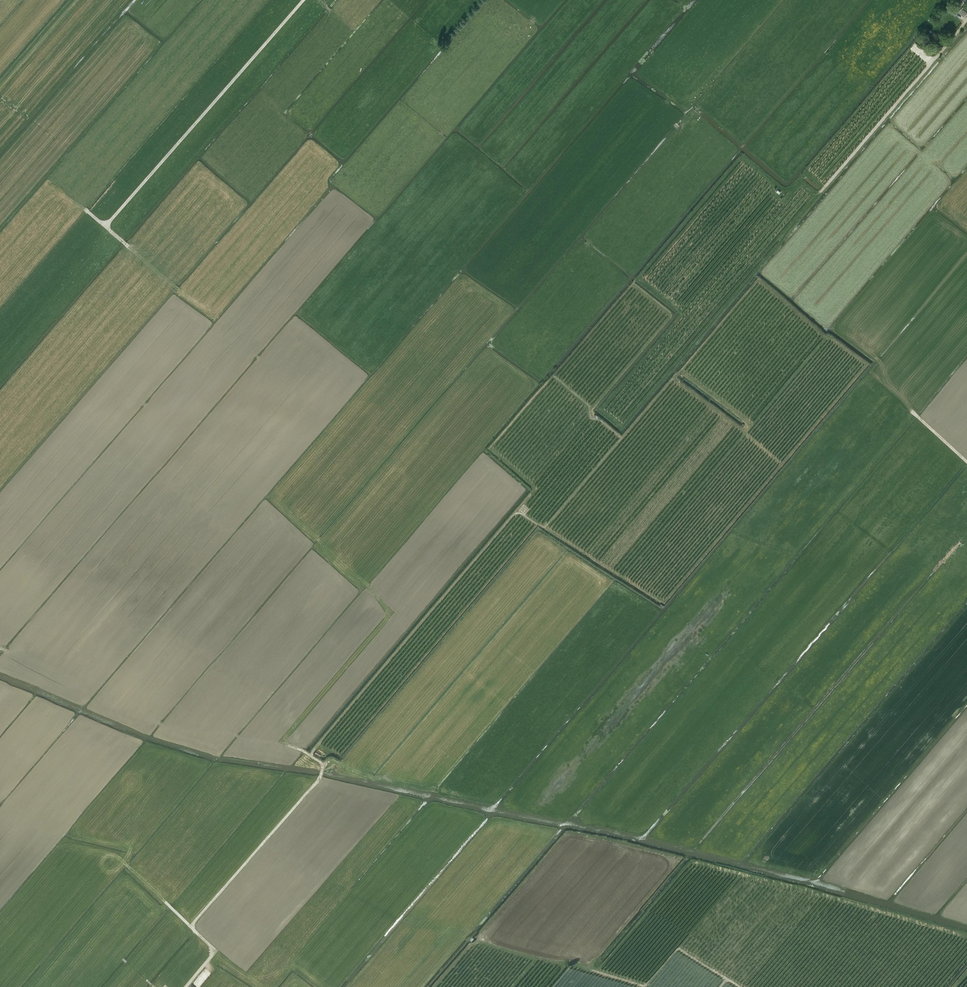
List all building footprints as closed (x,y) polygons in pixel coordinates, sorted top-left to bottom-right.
[(958,12),(961,15),(964,17),(965,15),(966,14),(966,7),(964,5),(960,10),(958,12)]
